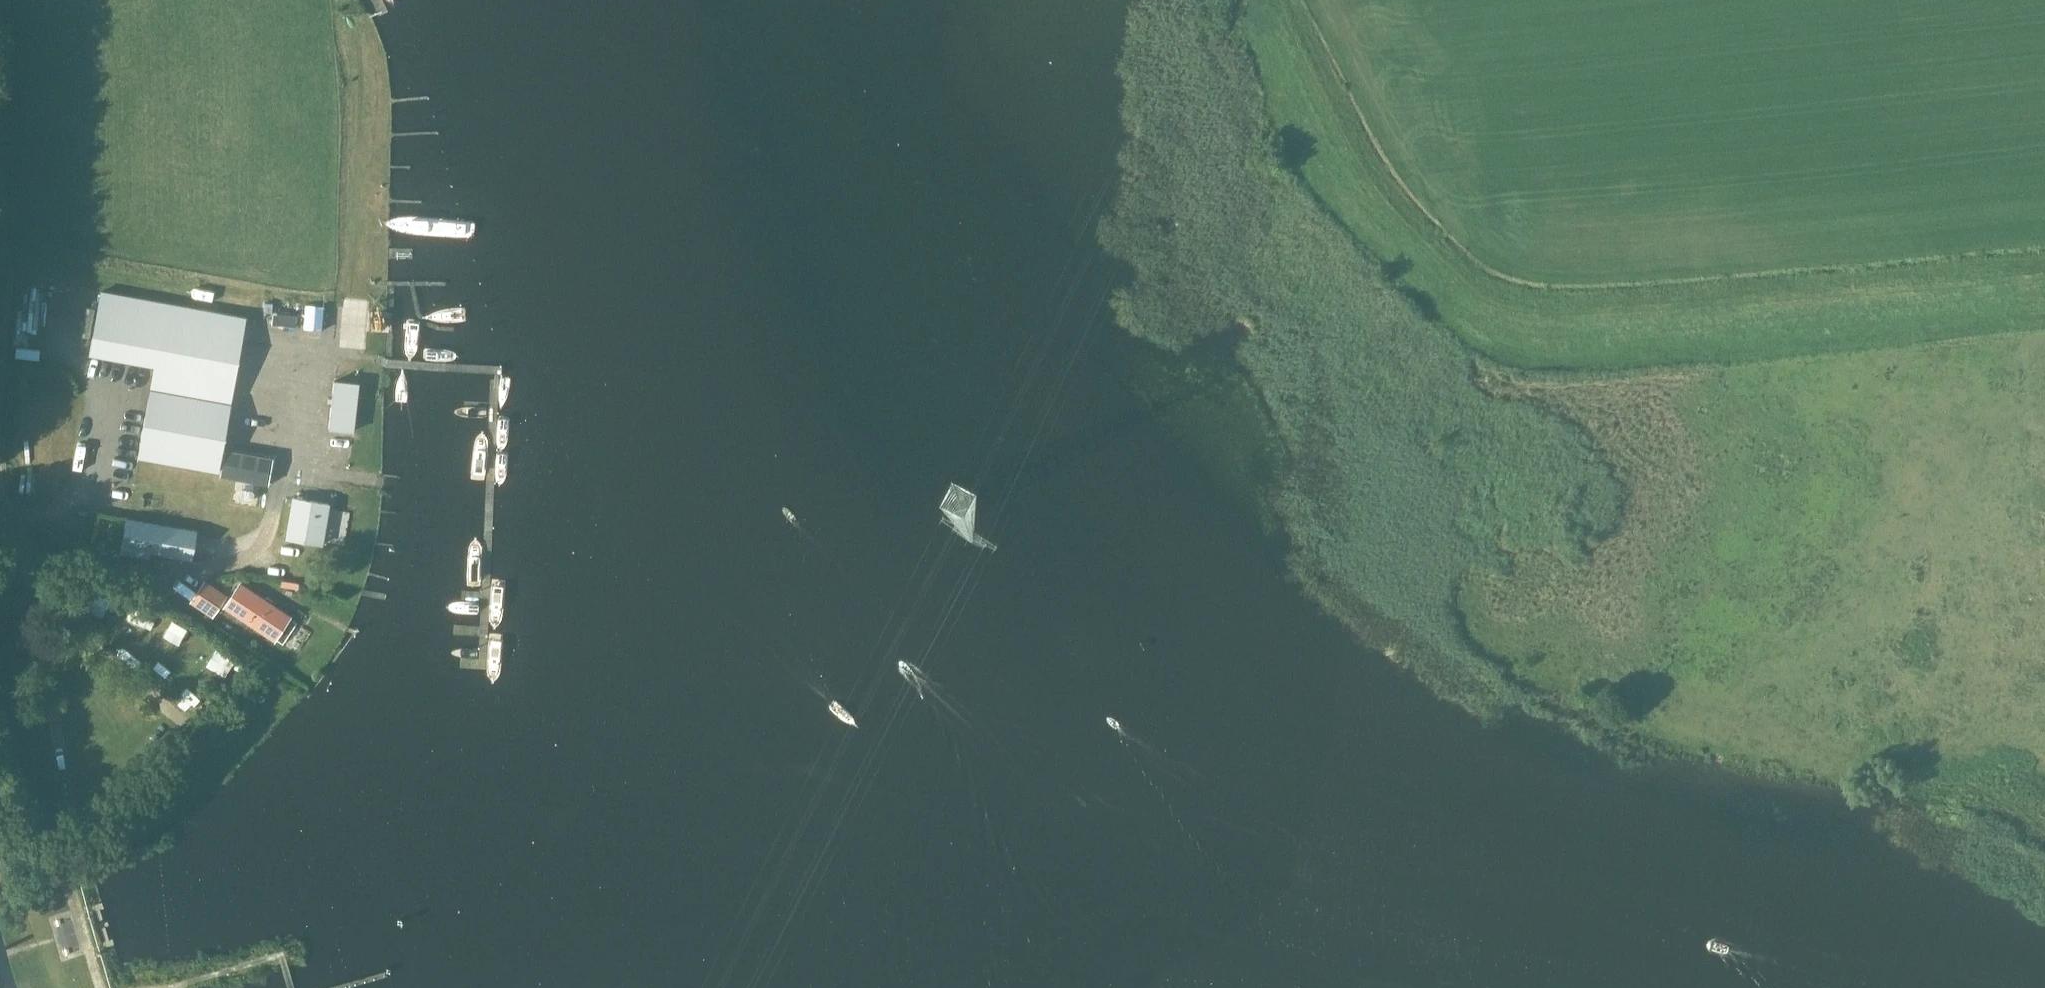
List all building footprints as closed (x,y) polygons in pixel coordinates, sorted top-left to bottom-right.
[(217,473),(223,443),(246,319),(100,291),(88,355),(154,367),(137,458),(217,473)] [(266,292),(265,309),(289,310),(290,293),(266,292)] [(367,306),(370,326),(382,325),(379,304),(367,306)] [(36,360),(37,343),(10,343),(10,360),(36,360)] [(316,390),(326,389),(325,370),(315,370),(316,390)] [(220,474),(234,476),(234,472),(270,479),(275,453),(226,444),(220,474)] [(251,497),(254,482),(236,478),(232,493),(251,497)] [(321,545),(328,505),(293,499),(286,539),(321,545)] [(149,551),(188,558),(192,536),(193,533),(128,521),(122,553),(148,558),(149,551)] [(204,582),(193,600),(191,603),(211,617),(225,596),(204,582)] [(284,615),(239,585),(225,606),(270,636),(284,615)] [(164,628),(168,617),(147,609),(143,620),(164,628)] [(208,673),(221,657),(212,650),(199,665),(208,673)] [(155,677),(169,667),(160,654),(146,665),(155,677)] [(68,916),(56,919),(63,951),(75,948),(68,916)]
